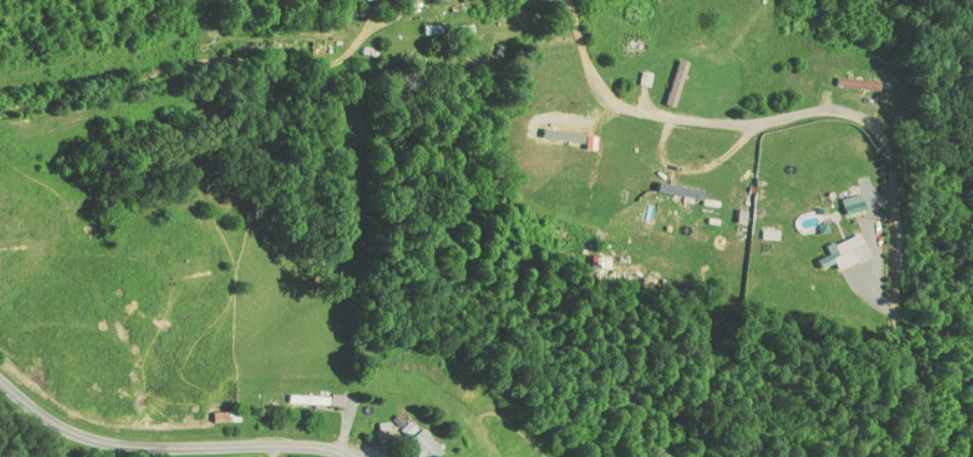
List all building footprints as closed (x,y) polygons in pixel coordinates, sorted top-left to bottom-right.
[(655,97),(665,100),(679,54),(668,51),(655,97)] [(575,134),(575,125),(533,123),(533,132),(575,134)] [(647,184),(693,194),(695,184),(649,174),(647,184)] [(856,202),(852,186),(831,191),(835,207),(856,202)] [(738,204),(729,203),(727,216),(737,217),(738,204)] [(809,227),(819,225),(817,215),(808,217),(809,227)] [(860,252),(853,232),(841,236),(839,228),(829,232),(832,241),(827,243),(824,235),(816,238),(819,247),(807,252),(810,260),(844,247),(847,256),(860,252)] [(279,387),(278,396),(334,398),(334,389),(279,387)] [(399,431),(408,422),(399,414),(390,423),(399,431)] [(412,421),(396,437),(415,456),(422,456),(435,445),(412,421)]
